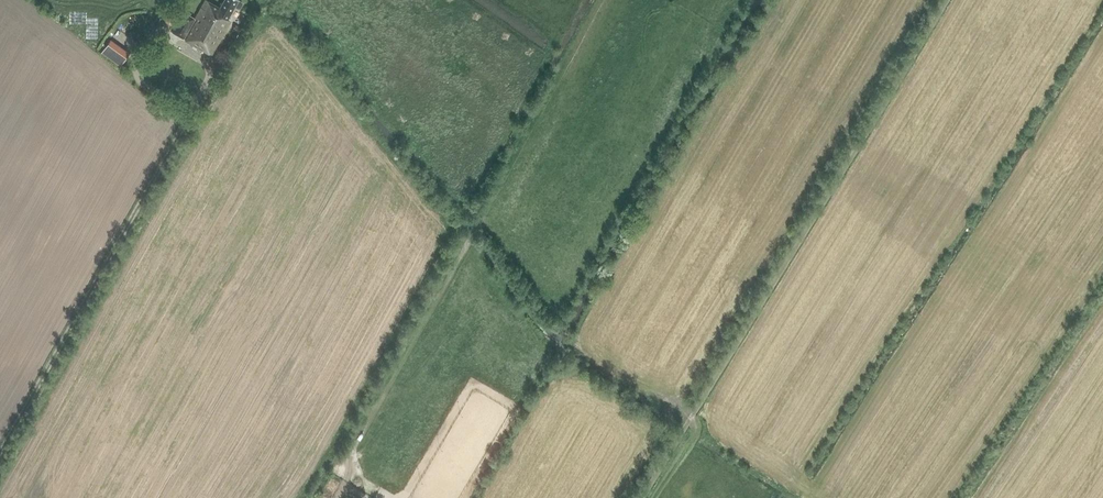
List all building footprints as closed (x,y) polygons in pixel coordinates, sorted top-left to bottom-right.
[(236,7),(238,8),(240,8),(243,4),(242,2),(240,0),(226,0),(221,9),(207,0),(196,19),(183,12),(172,31),(212,55),(230,23),(227,22),(236,7)] [(171,11),(165,21),(170,25),(175,13),(171,11)] [(126,55),(107,42),(100,51),(119,65),(126,55)]
